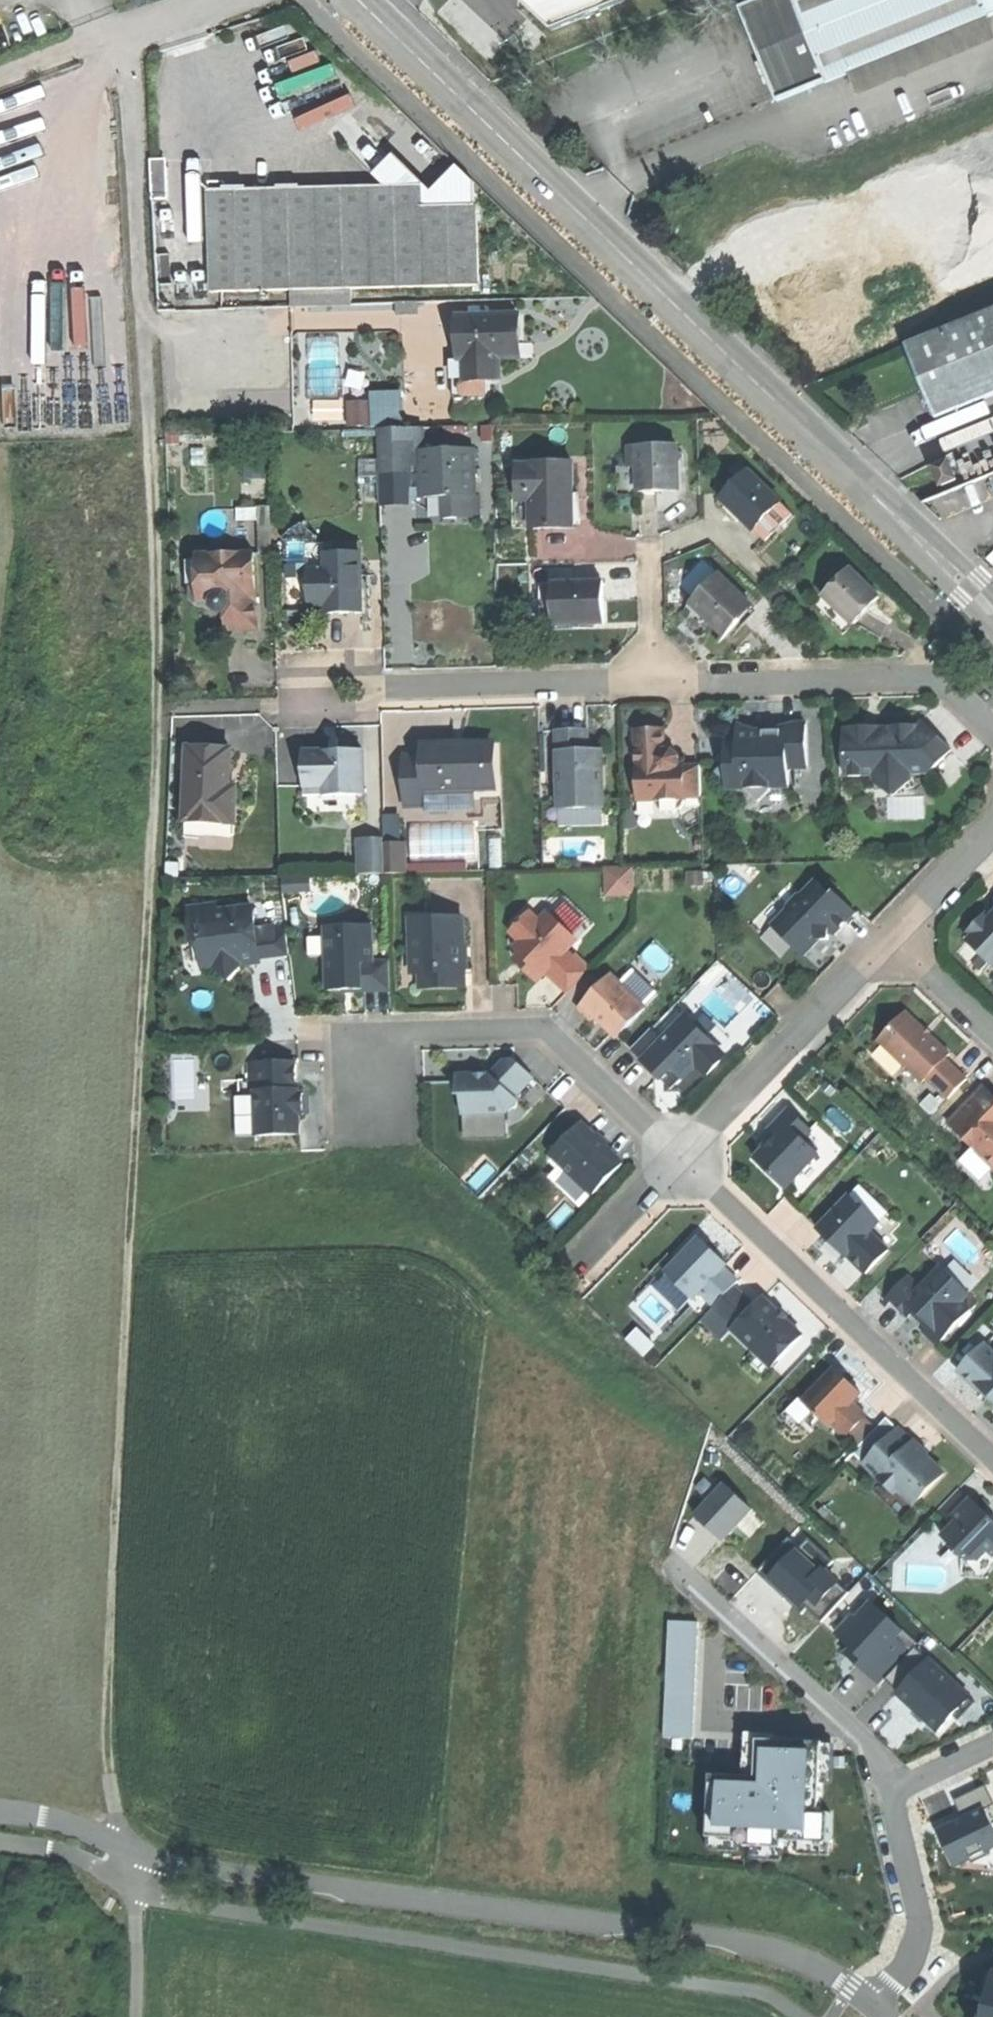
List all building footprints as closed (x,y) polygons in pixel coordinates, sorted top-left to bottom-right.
[(552,29),(624,0),(521,0),(552,29)] [(742,9),(763,61),(772,83),(778,99),(823,81),(791,0),(764,0),(742,9)] [(823,81),(825,83),(988,18),(981,0),(791,0),(823,81)] [(988,18),(992,16),(992,0),(981,0),(988,18)] [(763,61),(758,63),(766,85),(772,83),(763,61)] [(374,173),(388,185),(423,185),(424,207),(476,205),(476,181),(455,161),(433,186),(392,151),(374,173)] [(165,158),(151,159),(152,180),(165,179),(165,158)] [(332,187),(211,190),(214,292),(479,285),(476,205),(424,207),(423,185),(388,185),(332,187)] [(420,303),(399,303),(400,314),(420,313),(420,303)] [(911,348),(924,382),(938,418),(992,395),(992,315),(911,348)] [(520,316),(460,318),(461,360),(466,361),(466,380),(455,380),(455,398),(488,398),(488,380),(501,380),(501,359),(521,358),(520,316)] [(372,410),(353,411),(353,425),(372,425),(372,410)] [(395,430),(380,431),(381,475),(414,474),(414,465),(425,465),(424,451),(417,451),(417,444),(395,445),(395,430)] [(675,442),(628,445),(628,464),(639,464),(640,494),(656,493),(677,492),(675,442)] [(473,450),(424,451),(425,465),(414,465),(414,474),(415,493),(424,493),(424,500),(443,499),(444,522),(457,522),(477,521),(473,450)] [(949,463),(936,469),(943,486),(957,481),(949,463)] [(529,468),(517,468),(518,492),(530,492),(531,503),(531,532),(574,530),(573,507),(568,508),(568,498),(573,498),(571,464),(529,466),(529,468)] [(748,465),(719,497),(742,517),(754,529),(755,529),(783,498),(748,465)] [(923,504),(934,514),(992,491),(992,476),(972,485),(968,485),(929,500),(923,504)] [(530,492),(518,492),(518,503),(531,503),(530,492)] [(794,508),(783,498),(755,529),(766,539),(794,508)] [(255,555),(198,557),(199,589),(213,603),(215,612),(226,613),(227,629),(242,629),(257,628),(255,555)] [(327,565),(319,565),(321,609),(330,609),(330,616),(347,616),(364,615),(363,593),(371,593),(370,579),(363,579),(362,555),(327,556),(327,565)] [(319,565),(310,565),(312,609),(321,609),(319,565)] [(881,600),(851,572),(824,600),(854,629),(881,600)] [(722,577),(694,604),(703,613),(706,611),(713,617),(710,620),(726,637),(743,620),(740,616),(752,606),(722,577)] [(602,583),(553,584),(554,626),(584,625),(602,625),(602,583)] [(553,584),(542,584),(543,626),(554,626),(553,584)] [(740,616),(743,620),(755,609),(752,606),(740,616)] [(706,611),(703,613),(710,620),(713,617),(706,611)] [(887,730),(844,731),(846,779),(873,778),(913,777),(928,776),(952,752),(922,724),(917,729),(887,730)] [(770,732),(738,733),(739,746),(727,746),(727,763),(717,773),(735,790),(740,784),(759,803),(772,789),(789,788),(788,769),(807,769),(806,725),(797,725),(770,732)] [(648,734),(634,734),(636,807),(651,806),(663,816),(670,815),(685,798),(686,794),(699,796),(699,767),(675,767),(671,764),(671,755),(661,753),(660,734),(648,734)] [(561,737),(549,737),(552,813),(597,812),(595,757),(582,757),(581,736),(561,737)] [(418,759),(398,759),(402,811),(421,810),(422,816),(473,815),(472,805),(499,804),(498,747),(459,748),(458,742),(448,741),(440,741),(439,747),(419,748),(418,759)] [(214,755),(186,754),(183,826),(233,825),(235,808),(226,808),(227,790),(228,755),(214,755)] [(334,760),(304,760),(304,803),(361,801),(361,760),(334,760)] [(913,777),(873,778),(874,801),(888,800),(913,799),(913,777)] [(233,791),(227,790),(226,808),(235,808),(233,791)] [(389,838),(404,837),(401,812),(386,814),(389,838)] [(597,812),(552,813),(552,831),(598,829),(597,812)] [(233,825),(183,826),(182,838),(232,840),(233,825)] [(381,839),(357,840),(357,875),(382,874),(396,876),(395,848),(382,848),(381,839)] [(607,865),(608,894),(638,892),(637,864),(607,865)] [(787,911),(773,927),(804,957),(820,941),(829,940),(829,936),(834,935),(845,924),(855,913),(835,894),(831,897),(816,882),(803,896),(799,895),(787,908),(787,911)] [(216,907),(191,910),(191,916),(217,913),(216,907)] [(217,913),(191,916),(195,943),(202,942),(205,970),(214,969),(230,982),(236,974),(244,964),(236,958),(240,953),(257,951),(259,959),(289,955),(286,927),(256,931),(253,909),(217,913)] [(964,935),(969,939),(966,943),(990,967),(992,964),(992,912),(986,920),(983,916),(974,925),(964,935)] [(530,915),(511,935),(520,944),(514,950),(520,955),(515,961),(531,978),(537,983),(546,974),(567,995),(587,974),(566,953),(576,943),(547,916),(539,924),(530,915)] [(462,920),(419,922),(419,935),(411,935),(411,958),(420,958),(421,975),(421,990),(446,989),(464,989),(464,970),(465,970),(464,948),(463,948),(462,920)] [(419,922),(411,922),(411,935),(419,935),(419,922)] [(344,938),(326,938),(328,991),(363,990),(363,992),(373,991),(390,991),(390,962),(375,963),(373,927),(344,928),(344,938)] [(344,938),(344,928),(326,928),(326,938),(344,938)] [(420,958),(411,958),(412,975),(421,975),(420,958)] [(610,977),(577,1011),(590,1023),(595,1018),(603,1027),(617,1040),(644,1011),(610,977)] [(902,1014),(874,1043),(919,1084),(924,1080),(945,1099),(953,1098),(968,1081),(942,1059),(945,1056),(931,1042),(902,1014)] [(650,1032),(630,1052),(650,1071),(665,1086),(677,1087),(695,1067),(706,1078),(718,1065),(719,1064),(720,1060),(720,1056),(719,1053),(685,1019),(662,1043),(650,1032)] [(489,1076),(457,1077),(457,1097),(462,1097),(462,1117),(506,1116),(518,1104),(514,1100),(532,1080),(522,1070),(514,1063),(503,1063),(490,1077),(489,1076)] [(295,1064),(248,1066),(249,1093),(238,1094),(239,1139),(299,1137),(299,1126),(299,1117),(298,1096),(298,1091),(296,1091),(295,1064)] [(695,1067),(677,1087),(688,1097),(706,1078),(695,1067)] [(982,1088),(947,1125),(992,1169),(992,1099),(982,1088)] [(789,1112),(767,1134),(774,1140),(754,1161),(773,1180),(784,1190),(817,1155),(802,1141),(810,1132),(789,1112)] [(580,1126),(551,1156),(561,1167),(592,1196),(621,1165),(601,1146),(580,1126)] [(592,1196),(561,1167),(549,1179),(580,1208),(592,1196)] [(859,1187),(816,1231),(826,1242),(844,1259),(845,1257),(864,1275),(887,1252),(868,1234),(887,1215),(859,1187)] [(698,1239),(664,1274),(692,1301),(699,1294),(713,1308),(737,1283),(723,1269),(726,1266),(715,1255),(698,1239)] [(907,1278),(886,1299),(901,1314),(906,1319),(913,1312),(927,1326),(921,1333),(935,1347),(969,1312),(962,1304),(969,1296),(940,1268),(920,1290),(907,1278)] [(734,1288),(713,1310),(773,1368),(803,1337),(777,1313),(763,1299),(754,1308),(734,1288)] [(957,1372),(975,1390),(978,1388),(992,1402),(992,1356),(983,1346),(957,1372)] [(833,1370),(801,1403),(828,1429),(831,1426),(844,1439),(863,1419),(864,1417),(851,1405),(860,1396),(849,1385),(833,1370)] [(844,1439),(855,1450),(874,1430),(863,1419),(844,1439)] [(851,1454),(863,1466),(896,1431),(884,1420),(874,1430),(855,1450),(851,1454)] [(916,1450),(896,1431),(863,1466),(878,1480),(869,1489),(900,1519),(942,1475),(916,1450)] [(723,1486),(696,1516),(723,1541),(751,1511),(723,1486)] [(958,1490),(937,1512),(952,1528),(957,1523),(952,1519),(970,1500),(958,1490)] [(970,1500),(952,1519),(957,1523),(952,1528),(942,1538),(967,1562),(978,1561),(987,1552),(992,1557),(992,1522),(988,1518),(970,1500)] [(756,1570),(798,1611),(804,1605),(813,1612),(842,1577),(823,1562),(820,1566),(787,1539),(756,1570)] [(967,1562),(966,1577),(983,1578),(992,1567),(992,1557),(987,1552),(978,1561),(967,1562)] [(852,1619),(837,1636),(861,1658),(855,1665),(880,1687),(886,1681),(912,1653),(896,1638),(903,1631),(872,1604),(855,1622),(852,1619)] [(669,1622),(664,1738),(693,1739),(698,1623),(669,1622)] [(912,1653),(886,1681),(898,1693),(897,1694),(938,1733),(953,1717),(959,1722),(975,1704),(915,1649),(912,1653)] [(712,1777),(709,1838),(746,1839),(746,1847),(784,1849),(784,1843),(830,1845),(831,1814),(820,1813),(823,1745),(759,1742),(758,1761),(745,1761),(744,1778),(712,1777)] [(943,1843),(955,1867),(970,1860),(972,1865),(989,1857),(986,1852),(992,1849),(992,1827),(985,1811),(992,1807),(992,1801),(985,1785),(953,1801),(963,1820),(944,1830),(943,1843)] [(991,1991),(985,2015),(982,2015),(982,2016),(992,2016),(992,1991),(991,1991)]
